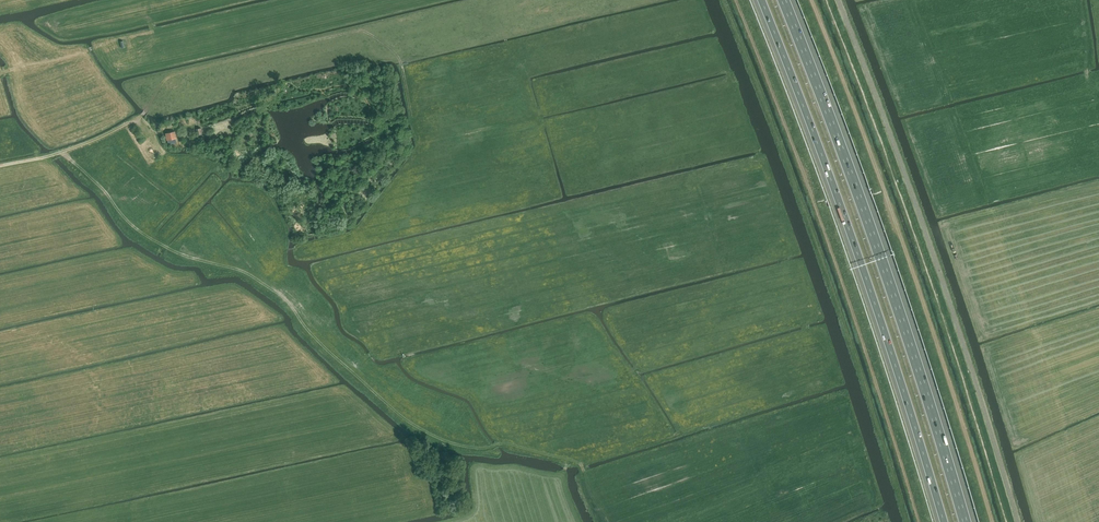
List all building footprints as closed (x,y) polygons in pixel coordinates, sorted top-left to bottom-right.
[(118,42),(123,58),(130,57),(125,40),(118,42)] [(178,80),(169,83),(171,89),(180,87),(178,80)] [(167,141),(176,139),(175,132),(165,134),(167,141)]
